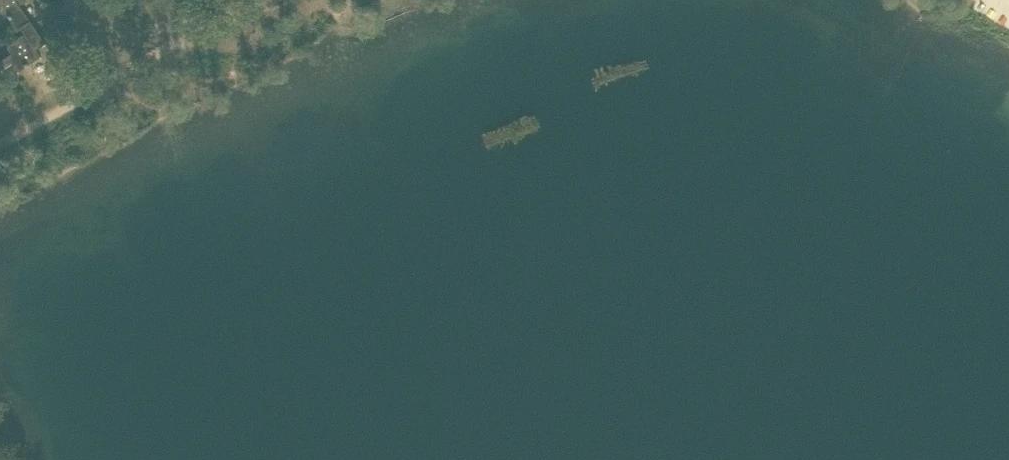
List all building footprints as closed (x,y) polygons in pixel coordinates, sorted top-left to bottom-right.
[(19,30),(31,23),(18,3),(23,0),(0,0),(0,20),(4,17),(15,33),(19,30)] [(11,55),(1,62),(5,69),(11,65),(17,74),(41,58),(36,51),(46,45),(31,23),(19,30),(23,36),(6,48),(11,55)]
